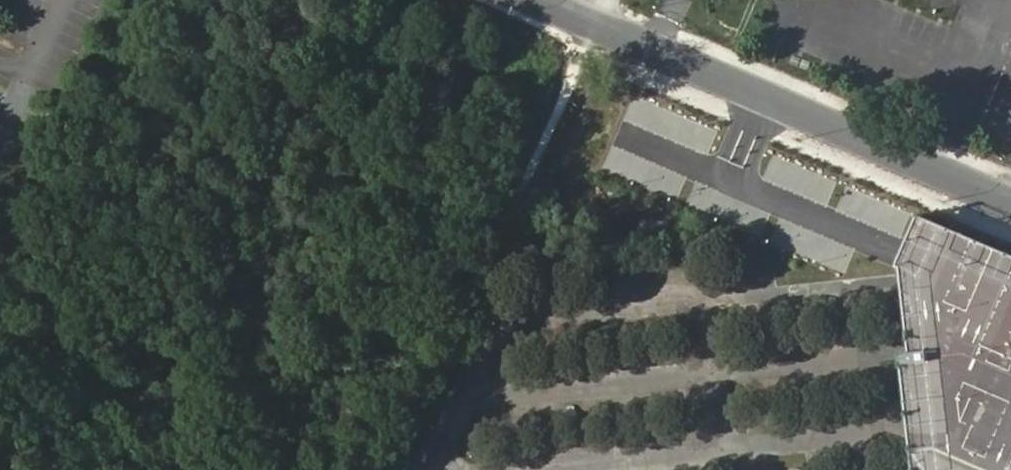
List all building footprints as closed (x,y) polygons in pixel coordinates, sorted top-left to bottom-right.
[(922,210),(895,270),(912,452),(934,449),(983,469),(1010,469),(1010,249),(922,210)] [(912,452),(914,469),(983,469),(934,449),(912,452)]
